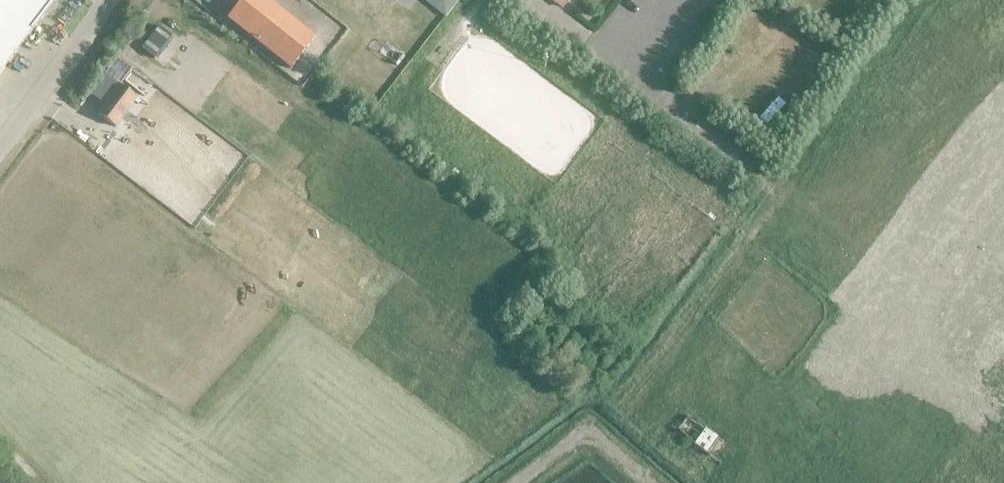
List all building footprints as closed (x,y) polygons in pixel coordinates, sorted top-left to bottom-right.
[(31,33),(56,0),(0,0),(0,75),(31,33)] [(228,21),(291,71),(315,39),(266,0),(244,0),(228,21)] [(562,8),(568,0),(552,0),(562,8)] [(172,37),(159,27),(141,49),(154,59),(172,37)] [(98,115),(115,128),(136,98),(120,86),(98,115)]
